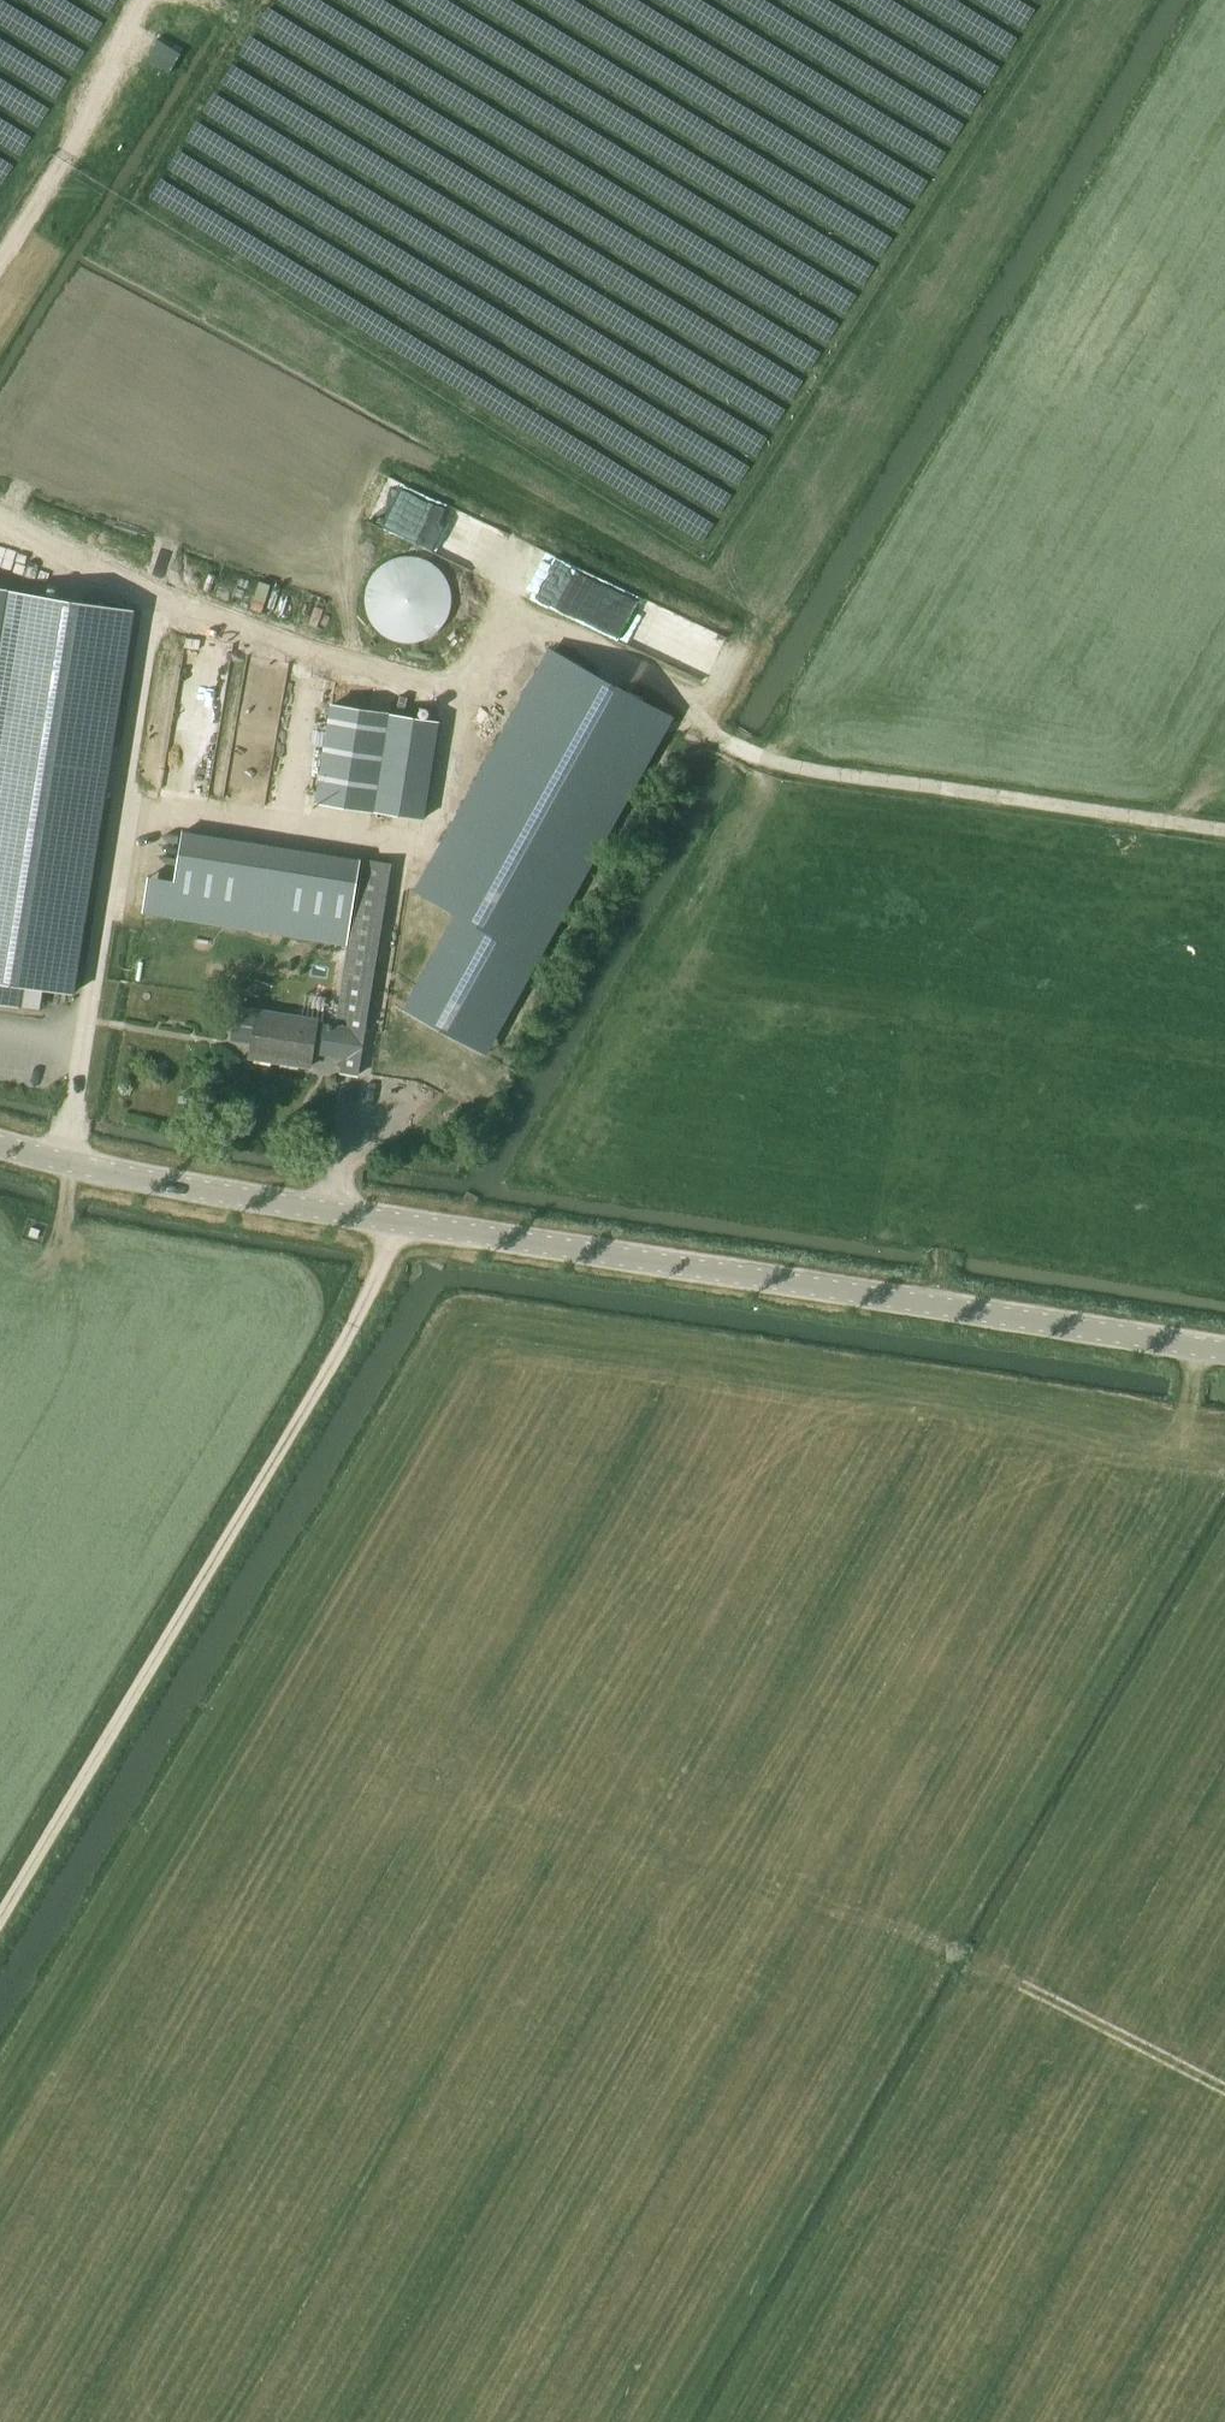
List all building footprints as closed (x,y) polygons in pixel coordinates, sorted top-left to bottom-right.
[(364,600),(364,602),(364,605),(365,609),(366,612),(368,617),(369,620),(371,623),(374,627),(377,630),(379,631),(382,634),(385,636),(390,638),(393,639),(396,640),(400,641),(405,641),(408,641),(411,641),(416,640),(420,639),(424,638),(429,635),(432,633),(435,631),(438,628),(440,625),(443,622),(445,619),(447,614),(448,610),(449,606),(449,603),(450,601),(450,597),(450,594),(449,591),(449,588),(447,584),(446,580),(445,578),(443,575),(441,572),(438,569),(435,566),(433,564),(429,561),(425,559),(421,557),(418,557),(414,556),(409,555),(405,555),(399,556),(396,556),(392,558),(388,559),(385,561),(380,564),(377,567),(374,570),(371,574),(369,577),(367,581),(365,586),(364,590),(364,594),(363,597),(364,600)] [(264,578),(258,605),(277,610),(284,583),(264,578)] [(717,654),(727,630),(601,578),(592,600),(621,613),(611,636),(707,676),(717,654)] [(19,1006),(23,985),(73,993),(134,611),(0,589),(0,1003),(19,1006)] [(447,931),(393,1028),(473,1072),(661,733),(539,665),(405,907),(447,931)] [(376,811),(390,713),(390,712),(330,703),(315,803),(375,812),(376,811)] [(390,713),(376,811),(427,819),(443,721),(390,713)] [(185,830),(171,917),(348,944),(337,1018),(349,1020),(348,1026),(319,1022),(319,1019),(260,1010),(239,1006),(234,1040),(255,1043),(252,1057),(312,1066),(314,1053),(343,1058),(341,1073),(359,1076),(392,862),(377,860),(364,858),(185,830)]
